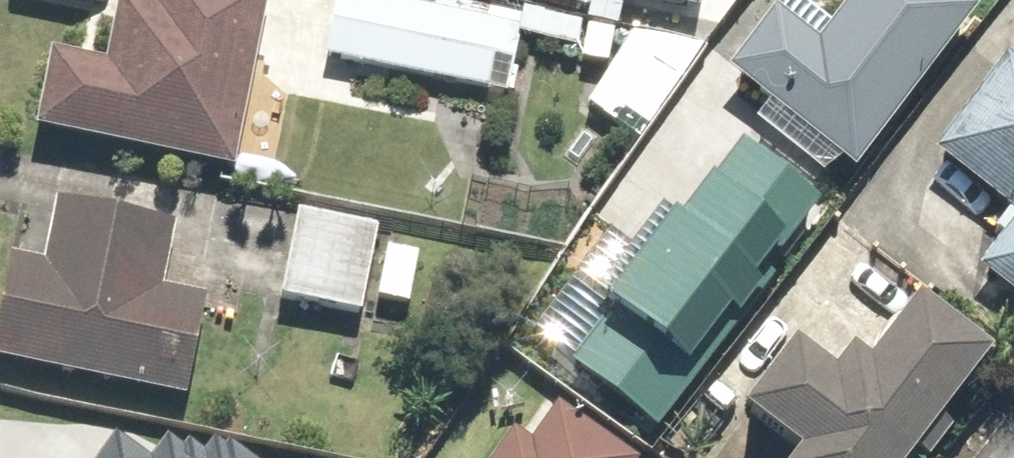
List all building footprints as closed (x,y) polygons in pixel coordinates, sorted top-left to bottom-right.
[(252,0),(150,0),(134,89),(43,71),(30,135),(123,153),(122,153),(221,171),(252,0)] [(321,55),(499,94),(512,39),(335,0),(333,0),(321,55)] [(960,18),(935,0),(844,0),(802,56),(755,20),(710,79),(842,179),(887,120),(885,118),(960,18)] [(1006,227),(972,273),(1013,304),(1013,86),(996,73),(926,166),(1006,227)] [(622,304),(585,353),(652,404),(814,193),(742,138),(683,215),(673,207),(607,293),(622,304)] [(19,371),(27,373),(171,406),(195,306),(149,295),(162,230),(52,209),(39,270),(0,261),(0,367),(19,371)] [(351,314),(366,235),(286,221),(271,300),(351,314)] [(966,370),(895,314),(825,401),(770,361),(727,420),(780,457),(895,457),(966,370)] [(542,409),(508,457),(613,457),(542,409)] [(205,424),(182,457),(255,457),(205,424)] [(98,457),(146,457),(113,436),(98,457)]
